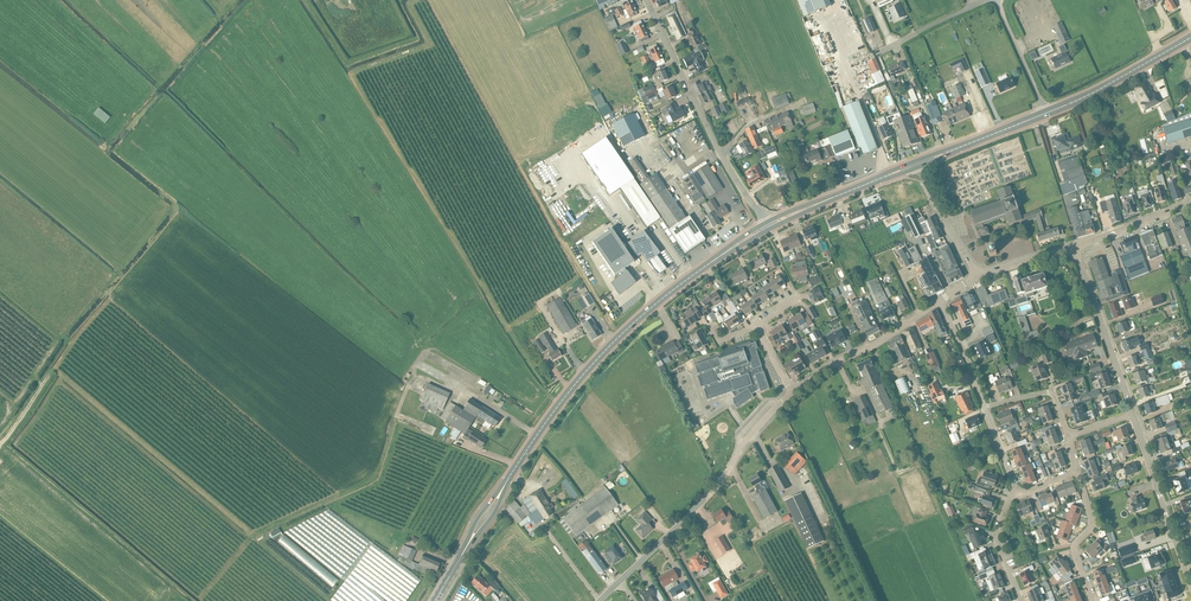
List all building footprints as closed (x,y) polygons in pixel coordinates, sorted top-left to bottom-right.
[(598,7),(599,9),(611,3),(612,5),(618,2),(617,0),(613,0),(610,1),(598,7)] [(634,5),(631,0),(622,0),(621,0),(626,9),(634,5)] [(805,17),(827,8),(826,6),(831,4),(829,0),(798,0),(805,17)] [(1168,2),(1165,3),(1170,12),(1177,8),(1172,0),(1167,0),(1168,2)] [(899,4),(889,9),(894,21),(905,16),(899,4)] [(634,5),(626,9),(628,15),(630,18),(638,14),(636,11),(634,5)] [(616,14),(622,11),(620,8),(614,10),(613,8),(606,11),(608,17),(616,13),(616,14)] [(671,27),(681,23),(679,20),(675,11),(666,15),(671,27)] [(612,16),(604,19),(610,31),(618,27),(612,16)] [(867,35),(877,30),(871,17),(862,21),(867,35)] [(637,33),(645,30),(640,20),(633,24),(637,33)] [(681,23),(671,27),(677,40),(686,36),(681,23)] [(1061,23),(1054,26),(1062,44),(1069,40),(1061,23)] [(692,48),(701,44),(696,34),(698,33),(696,30),(694,30),(693,27),(688,29),(690,32),(688,33),(690,38),(687,39),(688,40),(689,40),(690,43),(689,43),(692,48)] [(645,30),(637,33),(637,34),(634,37),(635,40),(638,41),(640,40),(641,43),(649,39),(645,30)] [(618,42),(619,44),(616,45),(621,56),(628,52),(624,43),(626,42),(625,39),(618,42)] [(648,47),(649,50),(652,56),(660,53),(656,44),(648,47)] [(1063,65),(1070,62),(1066,53),(1067,52),(1064,45),(1059,47),(1062,54),(1051,59),(1053,63),(1053,65),(1054,64),(1056,69),(1056,68),(1063,64),(1063,65)] [(683,59),(682,59),(687,68),(687,67),(693,64),(697,73),(705,69),(701,60),(703,59),(704,60),(700,51),(699,51),(683,59)] [(665,63),(663,59),(660,53),(652,56),(655,62),(657,67),(665,63)] [(873,73),(875,72),(880,70),(875,59),(869,62),(873,73)] [(963,59),(951,64),(953,69),(960,66),(962,72),(967,70),(963,59)] [(990,84),(983,67),(981,62),(972,65),(982,87),(990,84)] [(904,71),(901,63),(888,68),(891,77),(904,71)] [(950,63),(940,65),(942,72),(951,70),(950,63)] [(656,74),(652,76),(654,80),(657,85),(661,83),(661,82),(668,79),(664,70),(656,74)] [(956,99),(965,95),(957,76),(948,80),(951,87),(951,88),(956,99)] [(1014,86),(1010,77),(996,84),(1000,93),(1014,86)] [(891,80),(887,82),(892,93),(894,97),(897,96),(896,92),(891,80)] [(698,96),(708,91),(708,90),(710,90),(706,82),(699,85),(698,82),(692,85),(698,96)] [(896,92),(902,89),(900,83),(893,86),(896,92)] [(1145,88),(1143,84),(1133,89),(1144,111),(1160,102),(1155,94),(1153,95),(1148,87),(1145,88)] [(643,89),(638,91),(641,97),(655,91),(653,86),(652,85),(643,89)] [(664,91),(658,93),(659,95),(660,98),(664,96),(666,100),(675,96),(671,87),(664,91)] [(598,88),(590,92),(602,116),(610,113),(598,88)] [(912,88),(907,90),(911,102),(917,100),(912,88)] [(944,90),(938,93),(942,105),(948,102),(944,90)] [(655,91),(641,97),(641,98),(644,105),(649,102),(649,104),(658,100),(656,96),(657,95),(655,91)] [(708,91),(698,96),(702,105),(712,100),(708,91)] [(770,98),(774,109),(788,104),(784,93),(770,98)] [(749,98),(736,103),(737,106),(748,102),(749,104),(751,103),(749,98)] [(831,144),(836,158),(859,148),(862,155),(877,149),(858,101),(843,107),(851,129),(828,138),(831,144)] [(943,121),(940,114),(934,101),(926,104),(934,125),(943,121)] [(725,102),(719,105),(723,114),(730,111),(725,102)] [(666,107),(666,108),(661,110),(664,116),(668,114),(673,122),(684,116),(680,108),(677,109),(674,103),(666,107)] [(813,103),(802,107),(803,109),(800,111),(801,114),(804,113),(805,116),(816,112),(814,107),(816,106),(815,103),(813,103)] [(953,109),(958,121),(970,116),(964,104),(953,109)] [(716,107),(711,109),(716,118),(721,116),(716,107)] [(105,124),(110,117),(99,108),(94,114),(105,124)] [(940,114),(943,121),(946,120),(948,125),(958,121),(953,109),(940,114)] [(1171,111),(1163,114),(1167,123),(1175,119),(1171,111)] [(788,112),(764,121),(768,131),(786,124),(787,128),(793,126),(788,112)] [(921,112),(913,115),(914,120),(915,120),(922,137),(931,134),(925,116),(923,117),(921,112)] [(634,113),(612,124),(623,147),(645,136),(634,113)] [(1190,136),(1190,113),(1176,119),(1162,125),(1168,144),(1190,136)] [(909,115),(901,118),(911,145),(919,142),(909,115)] [(881,118),(877,120),(880,124),(883,123),(884,126),(878,128),(883,140),(892,136),(887,124),(884,117),(881,118)] [(901,118),(893,121),(895,126),(897,125),(899,130),(897,131),(904,148),(911,145),(901,118)] [(753,126),(745,130),(754,149),(762,146),(753,126)] [(781,127),(773,129),(775,135),(783,133),(781,127)] [(1079,136),(1069,139),(1067,134),(1063,136),(1063,138),(1054,141),(1058,151),(1066,148),(1067,149),(1068,149),(1069,152),(1083,147),(1079,136)] [(803,137),(794,142),(795,145),(804,140),(803,137)] [(1019,137),(994,145),(1004,177),(1014,174),(1029,169),(1019,137)] [(831,144),(828,138),(820,141),(822,147),(831,144)] [(742,158),(745,156),(753,152),(747,141),(739,145),(743,152),(740,154),(742,158)] [(757,153),(760,160),(767,157),(766,155),(776,152),(773,146),(757,153)] [(834,156),(830,146),(824,148),(818,151),(801,157),(804,163),(807,162),(807,163),(816,160),(817,163),(822,160),(820,156),(826,154),(828,158),(834,156)] [(596,160),(592,162),(614,193),(620,189),(633,179),(618,157),(612,148),(596,160)] [(1077,154),(1057,161),(1058,164),(1065,183),(1060,185),(1063,194),(1063,195),(1063,196),(1068,194),(1074,191),(1076,196),(1079,195),(1080,196),(1086,193),(1084,188),(1087,183),(1085,176),(1077,154)] [(627,163),(626,163),(641,184),(640,185),(670,230),(669,230),(682,249),(685,253),(705,240),(702,236),(690,218),(687,220),(656,174),(649,179),(635,157),(633,158),(627,163)] [(1174,163),(1169,165),(1173,176),(1178,174),(1174,163)] [(750,169),(754,176),(746,181),(751,188),(766,179),(757,164),(750,169)] [(695,204),(721,188),(707,165),(693,175),(689,177),(696,189),(689,194),(695,204)] [(791,181),(796,179),(793,171),(788,173),(791,181)] [(1158,182),(1160,181),(1162,188),(1155,190),(1159,202),(1166,200),(1163,191),(1167,190),(1162,175),(1156,176),(1158,182)] [(611,211),(616,208),(598,176),(585,183),(605,217),(612,213),(611,211)] [(633,179),(620,189),(647,228),(660,218),(633,179)] [(689,179),(683,182),(686,188),(692,185),(689,179)] [(1168,183),(1174,201),(1182,198),(1176,180),(1168,183)] [(760,203),(774,192),(767,183),(753,194),(760,203)] [(1036,218),(1040,216),(1043,215),(1040,209),(1021,216),(1020,214),(1020,213),(1021,213),(1021,212),(1021,211),(1021,210),(1020,210),(1019,210),(1018,210),(1018,208),(1018,207),(1019,207),(1020,206),(1020,205),(1020,204),(1020,203),(1020,202),(1020,201),(1019,200),(1018,200),(1018,199),(1017,199),(1016,199),(1015,199),(1014,197),(1015,197),(1015,196),(1015,195),(1015,194),(1014,193),(1013,193),(1010,186),(997,191),(999,196),(996,197),(997,201),(971,210),(972,212),(970,213),(975,225),(977,225),(977,227),(981,226),(982,229),(980,230),(983,236),(990,234),(987,227),(985,228),(984,225),(1003,218),(1004,221),(1008,220),(1010,225),(1019,221),(1020,223),(1036,218)] [(1148,191),(1147,189),(1137,192),(1139,199),(1141,198),(1144,208),(1145,208),(1146,209),(1151,207),(1151,206),(1152,206),(1149,198),(1153,197),(1151,190),(1148,191)] [(1124,203),(1128,215),(1136,212),(1134,204),(1137,203),(1135,196),(1129,198),(1130,201),(1124,203)] [(719,208),(713,198),(706,202),(713,212),(720,224),(718,220),(729,213),(724,205),(719,208)] [(1102,212),(1108,211),(1112,223),(1121,220),(1115,199),(1100,203),(1102,212)] [(885,216),(882,210),(883,210),(880,202),(866,208),(871,219),(879,216),(880,218),(885,216)] [(1084,226),(1080,213),(1078,206),(1070,208),(1076,229),(1075,229),(1078,238),(1086,236),(1083,226),(1084,226)] [(858,213),(849,216),(845,218),(850,230),(852,229),(851,225),(857,223),(857,224),(866,220),(862,209),(858,211),(858,213)] [(1083,226),(1086,236),(1095,233),(1088,210),(1080,213),(1084,226),(1083,226)] [(720,224),(713,212),(706,216),(713,228),(720,224)] [(914,213),(905,217),(916,239),(924,235),(914,213)] [(850,230),(845,218),(841,219),(840,216),(828,220),(831,228),(843,224),(844,226),(847,231),(850,230)] [(932,250),(937,248),(934,241),(944,237),(934,216),(927,220),(925,221),(923,217),(918,219),(926,236),(932,250)] [(1175,229),(1176,232),(1184,254),(1187,252),(1190,258),(1190,257),(1190,228),(1190,226),(1185,228),(1184,225),(1185,225),(1181,217),(1172,220),(1175,229)] [(813,226),(803,230),(806,239),(810,238),(811,241),(818,238),(813,226)] [(1062,227),(1041,233),(1037,235),(1039,242),(1064,234),(1062,227)] [(625,270),(624,269),(634,262),(634,261),(612,229),(611,228),(591,242),(614,275),(615,275),(617,277),(610,282),(618,293),(619,293),(634,281),(626,270),(625,270)] [(1153,230),(1141,235),(1145,246),(1148,254),(1150,260),(1158,257),(1158,256),(1162,255),(1157,241),(1153,230)] [(637,257),(641,254),(657,275),(666,269),(656,256),(660,254),(643,231),(627,244),(637,257)] [(1168,232),(1157,236),(1162,250),(1173,246),(1168,232)] [(797,235),(789,238),(793,249),(801,245),(797,235)] [(1132,245),(1134,250),(1120,256),(1125,269),(1129,280),(1149,272),(1145,261),(1140,248),(1137,249),(1135,244),(1138,243),(1135,236),(1124,240),(1126,247),(1132,245)] [(793,249),(789,238),(780,241),(785,252),(793,249)] [(937,248),(932,250),(936,258),(939,264),(943,273),(945,276),(949,284),(963,278),(959,269),(958,267),(948,247),(947,244),(937,248)] [(811,246),(806,248),(809,255),(810,255),(812,258),(815,257),(811,246)] [(908,249),(908,250),(915,263),(915,264),(916,264),(919,262),(922,261),(922,260),(915,246),(908,249)] [(914,263),(905,247),(898,250),(907,267),(911,265),(912,266),(915,264),(915,263),(914,263)] [(994,247),(988,250),(990,256),(997,254),(994,247)] [(762,255),(750,261),(754,269),(766,263),(762,255)] [(775,257),(768,261),(772,270),(779,266),(775,257)] [(1105,263),(1103,257),(1098,259),(1097,257),(1093,258),(1094,261),(1089,262),(1090,268),(1092,267),(1100,291),(1098,292),(1101,303),(1128,294),(1120,270),(1115,272),(1113,275),(1113,276),(1109,278),(1104,263),(1105,263)] [(935,271),(934,272),(927,258),(922,261),(919,262),(926,275),(927,276),(929,280),(930,279),(937,293),(942,291),(942,288),(936,277),(937,276),(937,275),(936,272),(935,271)] [(796,268),(791,269),(793,276),(797,275),(799,282),(807,280),(806,275),(808,275),(807,266),(806,266),(805,261),(795,263),(796,268)] [(739,272),(731,276),(735,284),(748,278),(743,268),(738,271),(739,272)] [(780,276),(779,274),(776,276),(777,278),(774,280),(779,288),(785,284),(784,281),(787,279),(783,275),(780,276)] [(1012,294),(1007,296),(1009,299),(1008,300),(1010,307),(1016,306),(1020,304),(1029,302),(1027,298),(1034,296),(1033,292),(1047,287),(1043,274),(1021,281),(1020,276),(1018,277),(1017,276),(1015,277),(1014,278),(1012,279),(1014,283),(1019,297),(1017,298),(1014,299),(1012,294)] [(818,275),(808,280),(812,287),(821,282),(818,275)] [(926,275),(919,279),(928,297),(928,298),(933,295),(934,295),(937,293),(930,279),(929,280),(927,276),(926,275)] [(877,278),(866,283),(876,305),(883,302),(884,304),(886,304),(887,306),(880,309),(881,312),(880,312),(883,320),(892,316),(891,314),(893,313),(894,312),(892,308),(889,301),(888,299),(887,300),(884,291),(883,292),(877,278)] [(774,280),(768,284),(773,292),(779,288),(774,280)] [(764,287),(762,288),(763,290),(767,296),(768,296),(773,292),(768,284),(767,282),(766,281),(763,282),(764,284),(764,287)] [(890,286),(884,289),(888,298),(894,295),(890,286)] [(984,286),(975,291),(982,305),(985,303),(986,308),(1007,300),(1008,300),(1009,299),(1007,296),(1005,289),(988,296),(984,286)] [(818,288),(808,294),(813,305),(824,299),(818,288)] [(830,294),(831,295),(832,295),(833,293),(834,294),(835,297),(840,295),(836,288),(832,290),(832,291),(831,291),(830,292),(830,294)] [(763,290),(757,294),(763,302),(768,298),(763,290)] [(710,314),(707,310),(722,301),(716,292),(708,297),(708,298),(702,301),(705,307),(701,309),(705,317),(710,314)] [(742,297),(741,294),(740,294),(740,293),(730,299),(735,306),(739,304),(736,300),(742,297)] [(976,303),(971,293),(961,297),(969,313),(978,309),(978,310),(982,308),(979,302),(976,303)] [(589,294),(584,297),(589,306),(594,303),(589,294)] [(757,294),(751,298),(758,307),(757,305),(763,302),(757,294)] [(909,307),(905,299),(902,294),(895,298),(902,311),(909,307)] [(1161,295),(1151,298),(1154,307),(1164,303),(1161,295)] [(1122,301),(1109,305),(1114,318),(1123,315),(1120,308),(1125,307),(1126,310),(1135,307),(1132,296),(1122,300),(1122,301)] [(560,298),(547,306),(564,334),(577,326),(560,298)] [(752,299),(746,303),(752,311),(758,307),(751,298),(752,299)] [(968,315),(960,299),(951,303),(953,308),(957,306),(960,312),(962,316),(964,321),(963,321),(966,327),(972,324),(972,323),(970,319),(968,315)] [(858,301),(873,334),(880,331),(878,326),(866,300),(863,302),(859,303),(858,301)] [(865,332),(868,337),(873,334),(858,301),(852,304),(853,306),(865,332)] [(752,311),(746,303),(740,307),(746,315),(752,311)] [(695,307),(681,316),(688,327),(698,321),(697,319),(701,317),(695,307)] [(736,327),(742,323),(738,316),(741,315),(736,307),(730,311),(732,314),(729,316),(736,327)] [(812,307),(807,310),(809,315),(812,320),(814,319),(815,321),(818,319),(814,312),(812,307)] [(932,318),(940,334),(947,331),(936,311),(928,315),(929,317),(930,319),(932,318)] [(736,327),(729,316),(726,318),(724,315),(721,317),(718,312),(715,314),(719,323),(723,320),(730,331),(736,327)] [(795,317),(803,331),(806,329),(806,328),(813,324),(807,312),(802,315),(801,313),(795,317)] [(602,335),(591,319),(590,316),(581,322),(592,341),(602,335)] [(1025,316),(1018,318),(1025,340),(1039,336),(1037,330),(1030,333),(1025,316)] [(796,329),(800,326),(802,331),(803,331),(795,317),(788,321),(795,334),(798,332),(796,329)] [(930,319),(929,317),(916,324),(921,333),(934,326),(939,335),(940,334),(932,318),(930,319)] [(1129,331),(1127,328),(1131,326),(1129,321),(1125,322),(1116,325),(1118,331),(1119,330),(1120,334),(1129,331)] [(776,329),(782,338),(785,336),(787,340),(789,338),(790,340),(793,338),(796,343),(797,343),(793,336),(787,327),(784,329),(782,325),(776,329)] [(985,336),(994,332),(991,326),(981,331),(984,337),(985,336)] [(913,328),(902,332),(905,338),(906,338),(912,353),(922,349),(913,328)] [(782,338),(776,329),(770,333),(772,336),(770,337),(771,340),(770,341),(774,348),(779,344),(777,340),(782,338)] [(814,351),(819,360),(826,355),(822,348),(827,346),(817,330),(812,333),(816,340),(813,341),(818,349),(814,351)] [(841,330),(827,337),(832,347),(846,340),(841,330)] [(701,352),(706,349),(707,349),(705,345),(708,344),(702,331),(696,334),(695,332),(691,334),(692,336),(696,343),(693,345),(693,346),(695,350),(696,350),(699,349),(699,348),(701,352)] [(556,350),(546,332),(539,336),(544,344),(546,343),(547,346),(547,347),(551,354),(548,355),(552,361),(561,356),(558,350),(556,350)] [(994,332),(985,336),(988,343),(997,339),(994,332)] [(1087,356),(1086,350),(1097,346),(1093,335),(1060,346),(1064,356),(1067,355),(1068,357),(1072,356),(1074,360),(1087,356)] [(887,343),(891,350),(898,364),(911,358),(901,337),(887,343)] [(1123,344),(1121,345),(1123,349),(1124,349),(1125,352),(1134,349),(1133,347),(1140,345),(1138,338),(1131,341),(1131,340),(1122,343),(1123,344)] [(538,339),(533,342),(541,353),(545,350),(538,339)] [(679,341),(674,343),(673,341),(665,345),(665,346),(657,350),(659,353),(656,355),(659,361),(678,351),(679,353),(684,350),(679,341)] [(752,344),(751,341),(723,350),(724,355),(718,357),(695,365),(698,374),(699,373),(700,375),(697,376),(701,388),(705,386),(705,388),(704,389),(708,400),(732,392),(735,397),(731,400),(737,408),(754,397),(752,394),(760,389),(761,392),(770,389),(764,372),(763,372),(761,366),(762,366),(758,354),(756,349),(758,348),(756,342),(752,344)] [(800,341),(797,343),(796,343),(797,344),(795,345),(799,351),(803,349),(799,342),(800,341)] [(986,343),(985,342),(974,347),(975,348),(975,349),(976,351),(977,352),(976,353),(977,355),(978,355),(978,356),(979,358),(980,360),(980,359),(984,357),(985,358),(986,357),(990,355),(991,355),(990,353),(988,347),(986,345),(987,345),(986,343)] [(819,360),(814,351),(810,353),(807,347),(804,349),(812,364),(819,360)] [(1149,348),(1143,350),(1144,353),(1145,357),(1146,360),(1152,357),(1149,348)] [(934,352),(925,355),(931,370),(940,366),(934,352)] [(1048,353),(1041,356),(1045,364),(1052,362),(1048,353)] [(1135,356),(1128,358),(1131,367),(1138,365),(1137,360),(1142,359),(1145,357),(1144,353),(1141,354),(1136,356),(1135,356)] [(857,365),(860,372),(859,372),(867,390),(879,414),(893,407),(882,384),(874,366),(871,359),(857,365)] [(788,363),(783,365),(789,375),(793,372),(795,375),(806,368),(801,360),(793,365),(791,361),(788,363)] [(960,363),(956,365),(961,376),(965,374),(960,363)] [(1043,363),(1031,367),(1035,378),(1036,377),(1037,381),(1048,377),(1043,363)] [(1099,363),(1089,366),(1092,373),(1101,370),(1099,363)] [(663,365),(659,368),(663,375),(667,372),(663,365)] [(1106,373),(1103,374),(1102,370),(1089,375),(1092,382),(1098,380),(1101,389),(1111,386),(1106,373)] [(1155,376),(1149,378),(1148,375),(1146,376),(1144,370),(1133,374),(1137,384),(1146,381),(1147,384),(1151,383),(1151,382),(1156,380),(1155,376)] [(1001,379),(1006,391),(1013,388),(1010,380),(1013,378),(1010,371),(1004,374),(1005,378),(1001,379)] [(1006,391),(1001,379),(998,380),(996,377),(994,378),(992,375),(988,376),(991,383),(995,382),(999,393),(1006,391)] [(905,377),(895,381),(901,395),(911,391),(905,377)] [(422,397),(421,400),(424,402),(422,406),(436,412),(438,408),(442,410),(450,394),(428,383),(422,396),(422,397)] [(936,383),(928,387),(931,393),(929,394),(934,403),(938,401),(936,398),(944,394),(942,390),(940,390),(936,383)] [(1064,395),(1074,391),(1071,383),(1061,387),(1061,388),(1061,389),(1062,391),(1063,392),(1064,395)] [(483,392),(491,395),(494,388),(485,386),(483,392)] [(1147,387),(1139,390),(1140,395),(1139,395),(1140,399),(1141,398),(1142,399),(1150,396),(1148,392),(1153,390),(1152,386),(1147,387)] [(1100,394),(1099,389),(1089,393),(1090,398),(1100,394)] [(1074,391),(1064,395),(1067,403),(1076,399),(1075,395),(1079,394),(1078,390),(1074,392),(1074,391)] [(968,392),(953,399),(957,408),(959,407),(962,412),(963,411),(965,416),(974,411),(972,407),(973,406),(969,397),(970,396),(968,392)] [(1114,394),(1107,397),(1106,393),(1098,396),(1100,402),(1104,401),(1106,408),(1117,404),(1114,394)] [(1170,403),(1167,395),(1155,399),(1156,402),(1152,403),(1144,405),(1146,410),(1145,410),(1145,411),(1146,414),(1147,414),(1147,415),(1156,412),(1154,408),(1162,405),(1162,406),(1170,403)] [(864,396),(853,401),(862,420),(866,427),(876,422),(873,415),(874,415),(864,396)] [(469,426),(470,426),(474,419),(489,429),(491,425),(495,427),(500,418),(470,399),(463,410),(455,406),(445,422),(454,427),(461,431),(464,434),(469,426)] [(1084,413),(1082,409),(1084,409),(1082,401),(1073,405),(1074,408),(1071,409),(1073,416),(1084,413)] [(1041,417),(1050,413),(1048,406),(1038,409),(1041,417)] [(1011,426),(1018,424),(1014,414),(1012,415),(1010,410),(997,416),(1001,425),(1009,422),(1011,426)] [(1050,413),(1041,417),(1043,424),(1053,420),(1050,413)] [(1085,417),(1084,413),(1073,416),(1076,425),(1088,420),(1087,417),(1085,417)] [(1153,431),(1162,428),(1160,423),(1170,419),(1168,413),(1162,415),(1158,416),(1158,418),(1150,421),(1153,431)] [(968,429),(980,424),(977,416),(965,420),(968,429)] [(1169,425),(1165,426),(1167,432),(1177,429),(1175,421),(1168,423),(1169,425)] [(1011,426),(1010,427),(1012,430),(1004,433),(1007,439),(1018,435),(1017,432),(1020,430),(1018,424),(1011,426)] [(469,426),(464,434),(462,437),(467,441),(468,440),(481,448),(486,440),(472,431),(468,429),(470,426),(469,426)] [(1044,432),(1046,436),(1042,437),(1044,441),(1057,436),(1054,429),(1047,431),(1045,428),(1041,429),(1042,433),(1044,432)] [(1126,428),(1112,432),(1114,437),(1117,436),(1119,440),(1129,437),(1126,428)] [(1110,429),(1101,432),(1103,438),(1111,435),(1110,429)] [(1169,436),(1157,440),(1157,442),(1157,444),(1158,448),(1174,442),(1172,435),(1176,434),(1175,430),(1167,432),(1169,436)] [(788,433),(776,440),(782,451),(794,444),(788,433)] [(1018,435),(1007,439),(1009,446),(1017,443),(1019,446),(1027,443),(1026,439),(1024,440),(1023,437),(1019,438),(1018,435)] [(1059,443),(1057,436),(1044,441),(1047,439),(1050,447),(1059,443)] [(1082,450),(1094,445),(1093,442),(1091,443),(1089,439),(1080,442),(1082,450)] [(1174,442),(1158,448),(1159,451),(1161,451),(1161,453),(1172,450),(1173,453),(1182,450),(1182,449),(1184,449),(1183,445),(1176,448),(1174,442)] [(872,468),(887,461),(880,444),(864,451),(872,468)] [(1094,445),(1082,450),(1085,457),(1095,453),(1092,446),(1094,445)] [(1130,445),(1117,450),(1118,454),(1121,462),(1126,460),(1125,457),(1133,454),(1130,445)] [(1012,452),(1014,457),(1023,454),(1021,448),(1012,452)] [(1052,459),(1043,463),(1044,466),(1063,459),(1061,451),(1051,455),(1052,459)] [(796,452),(784,465),(795,475),(807,461),(796,452)] [(1014,457),(1016,463),(1025,459),(1023,454),(1014,457)] [(1166,470),(1167,470),(1167,471),(1178,467),(1179,468),(1183,466),(1184,465),(1183,462),(1181,461),(1180,461),(1178,455),(1171,458),(1172,461),(1165,463),(1166,467),(1166,468),(1165,468),(1165,469),(1166,469),(1166,470)] [(1097,458),(1084,463),(1087,470),(1096,467),(1100,465),(1097,458)] [(1016,463),(1018,469),(1030,464),(1028,465),(1025,459),(1016,463)] [(1063,459),(1044,466),(1048,476),(1051,475),(1048,467),(1050,466),(1051,468),(1055,466),(1056,469),(1066,466),(1063,459)] [(1135,463),(1123,467),(1126,476),(1138,472),(1135,463)] [(1021,468),(1023,473),(1032,470),(1030,464),(1018,469),(1021,468)] [(1120,464),(1112,466),(1114,472),(1121,469),(1120,464)] [(777,465),(768,470),(781,492),(790,488),(777,465)] [(1096,467),(1087,470),(1089,477),(1099,474),(1097,470),(1100,469),(1099,466),(1096,467)] [(614,477),(623,471),(621,468),(613,474),(614,477)] [(1023,473),(1025,479),(1034,475),(1032,470),(1023,473)] [(976,485),(984,487),(985,483),(994,486),(996,481),(994,481),(996,476),(985,472),(982,480),(978,478),(976,485)] [(753,486),(754,485),(757,490),(755,491),(757,494),(752,497),(764,519),(778,511),(764,486),(762,487),(759,483),(761,482),(757,474),(749,479),(753,486)] [(1037,481),(1035,478),(1039,477),(1037,474),(1034,475),(1025,479),(1027,485),(1037,481)] [(1106,474),(1093,479),(1095,482),(1091,483),(1094,492),(1105,488),(1103,483),(1109,482),(1106,474)] [(1189,489),(1184,477),(1173,481),(1175,485),(1174,486),(1175,489),(1176,489),(1177,493),(1179,493),(1179,494),(1183,493),(1183,491),(1189,489)] [(578,496),(566,479),(561,482),(574,499),(578,496)] [(609,489),(614,486),(610,481),(606,485),(609,489)] [(1072,481),(1064,484),(1068,495),(1076,492),(1072,481)] [(1068,495),(1064,484),(1055,488),(1059,498),(1068,495)] [(569,514),(563,518),(559,521),(572,539),(618,505),(604,486),(580,504),(579,503),(567,511),(569,514)] [(994,499),(983,496),(986,489),(976,486),(974,491),(984,494),(982,499),(979,498),(977,502),(980,503),(980,504),(992,507),(994,499)] [(549,504),(540,489),(522,501),(524,504),(520,508),(513,499),(506,510),(521,527),(531,520),(532,521),(533,520),(535,524),(553,513),(550,509),(553,507),(551,504),(549,504)] [(1044,494),(1048,504),(1049,507),(1056,505),(1056,504),(1059,503),(1056,494),(1052,495),(1052,493),(1048,494),(1047,492),(1044,494)] [(808,549),(824,541),(801,493),(785,501),(808,549)] [(1048,504),(1044,494),(1041,495),(1042,497),(1038,498),(1039,501),(1035,502),(1039,512),(1042,510),(1041,507),(1048,504)] [(1146,508),(1143,500),(1141,500),(1140,496),(1132,499),(1133,503),(1131,504),(1132,508),(1134,507),(1135,511),(1146,508)] [(1180,501),(1185,514),(1190,511),(1190,498),(1180,501)] [(1029,500),(1024,502),(1025,503),(1017,506),(1019,512),(1018,512),(1019,515),(1020,515),(1020,516),(1033,511),(1029,500)] [(1072,505),(1069,513),(1079,517),(1082,508),(1072,505)] [(952,506),(946,508),(950,516),(956,514),(952,506)] [(980,508),(975,507),(973,514),(976,515),(974,522),(985,526),(988,518),(985,517),(985,515),(986,515),(987,510),(980,508)] [(720,521),(722,525),(728,522),(728,523),(734,520),(729,512),(724,514),(722,510),(714,515),(718,522),(720,521)] [(653,529),(648,523),(652,520),(644,512),(636,519),(641,525),(635,530),(643,539),(653,529)] [(1063,520),(1076,525),(1079,517),(1069,513),(1066,521),(1063,520)] [(1063,520),(1060,529),(1070,533),(1073,524),(1076,525),(1063,520)] [(981,531),(974,534),(973,531),(975,531),(972,525),(968,527),(967,523),(962,525),(966,535),(969,533),(970,535),(969,536),(975,549),(987,544),(981,531)] [(1046,527),(1044,528),(1043,526),(1042,527),(1042,526),(1040,527),(1039,528),(1040,529),(1036,531),(1040,541),(1050,537),(1046,527)] [(272,537),(281,532),(279,528),(270,533),(272,537)] [(1070,533),(1060,529),(1057,537),(1067,541),(1070,533)] [(1142,542),(1146,541),(1156,538),(1153,530),(1143,533),(1144,536),(1140,538),(1142,542)] [(1107,534),(1110,544),(1116,542),(1112,532),(1107,534)] [(723,554),(730,550),(722,536),(715,540),(723,554)] [(586,541),(578,546),(599,575),(606,569),(586,541)] [(1090,547),(1098,554),(1101,557),(1109,548),(1104,543),(1101,546),(1096,541),(1090,547)] [(1119,549),(1121,556),(1136,552),(1133,544),(1119,549)] [(425,573),(427,568),(436,572),(441,562),(423,554),(419,565),(412,561),(417,551),(403,545),(398,555),(399,556),(398,560),(403,563),(403,564),(414,570),(414,569),(421,572),(422,571),(425,573)] [(613,545),(604,552),(613,565),(623,558),(613,545)] [(1098,554),(1090,547),(1085,551),(1090,556),(1087,559),(1093,565),(1098,560),(1095,557),(1098,554)] [(981,554),(980,550),(970,554),(972,558),(977,557),(978,559),(980,558),(981,562),(993,558),(990,550),(981,554)] [(1148,558),(1143,560),(1144,565),(1149,563),(1152,569),(1155,568),(1155,569),(1160,567),(1159,566),(1166,564),(1163,557),(1162,558),(1160,553),(1158,554),(1157,554),(1156,554),(1156,555),(1148,558)] [(708,562),(705,556),(702,558),(701,557),(700,557),(699,555),(698,556),(697,555),(692,558),(692,559),(691,560),(693,563),(689,565),(692,571),(696,568),(699,573),(702,571),(702,572),(704,571),(703,570),(707,568),(704,564),(708,562)] [(1120,560),(1123,567),(1137,562),(1134,555),(1120,560)] [(1056,572),(1068,563),(1066,560),(1065,562),(1062,558),(1060,559),(1058,556),(1049,564),(1056,572)] [(979,576),(986,573),(989,572),(987,568),(996,565),(993,558),(981,562),(983,566),(981,567),(982,569),(977,571),(979,576)] [(1068,563),(1056,572),(1064,582),(1072,579),(1070,577),(1073,574),(1070,571),(1071,570),(1068,566),(1070,565),(1068,563)] [(1024,568),(1025,572),(1020,574),(1025,585),(1034,582),(1029,571),(1034,569),(1032,565),(1024,568)] [(1104,575),(1115,571),(1114,568),(1113,567),(1106,570),(1107,571),(1103,572),(1102,569),(1093,573),(1095,579),(1104,575)] [(663,587),(671,582),(674,588),(668,591),(672,598),(688,589),(684,582),(678,585),(676,580),(678,579),(673,570),(658,578),(663,587)] [(1171,570),(1160,574),(1162,580),(1173,576),(1171,570)] [(992,584),(1002,579),(1000,572),(989,576),(992,584)] [(477,575),(470,583),(482,593),(485,595),(486,596),(493,588),(495,590),(499,585),(493,578),(488,584),(477,575)] [(1095,579),(1097,584),(1107,581),(1104,575),(1095,579)] [(1173,576),(1162,580),(1164,586),(1175,582),(1173,576)] [(721,598),(728,594),(720,579),(713,583),(721,598)] [(1002,579),(992,584),(994,590),(989,593),(990,597),(998,594),(997,590),(1005,586),(1002,579)] [(1097,584),(1100,590),(1112,585),(1111,582),(1108,584),(1107,581),(1097,584)] [(1067,591),(1077,588),(1075,582),(1065,586),(1067,591)] [(1175,582),(1164,586),(1166,592),(1177,588),(1175,582)] [(1111,592),(1109,586),(1112,585),(1100,590),(1102,596),(1111,592)] [(651,590),(649,587),(640,593),(644,600),(664,600),(660,593),(655,596),(653,592),(652,593),(651,590)] [(1029,599),(1041,594),(1039,588),(1027,592),(1029,595),(1028,596),(1029,599)] [(1067,591),(1070,597),(1079,593),(1077,588),(1067,591)] [(1177,588),(1166,592),(1168,598),(1172,597),(1172,598),(1176,597),(1176,596),(1179,594),(1177,588)] [(1129,598),(1126,589),(1119,592),(1122,599),(1120,599),(1120,600),(1130,600),(1129,598)] [(1143,600),(1151,600),(1150,597),(1154,596),(1151,589),(1140,593),(1143,600)]
